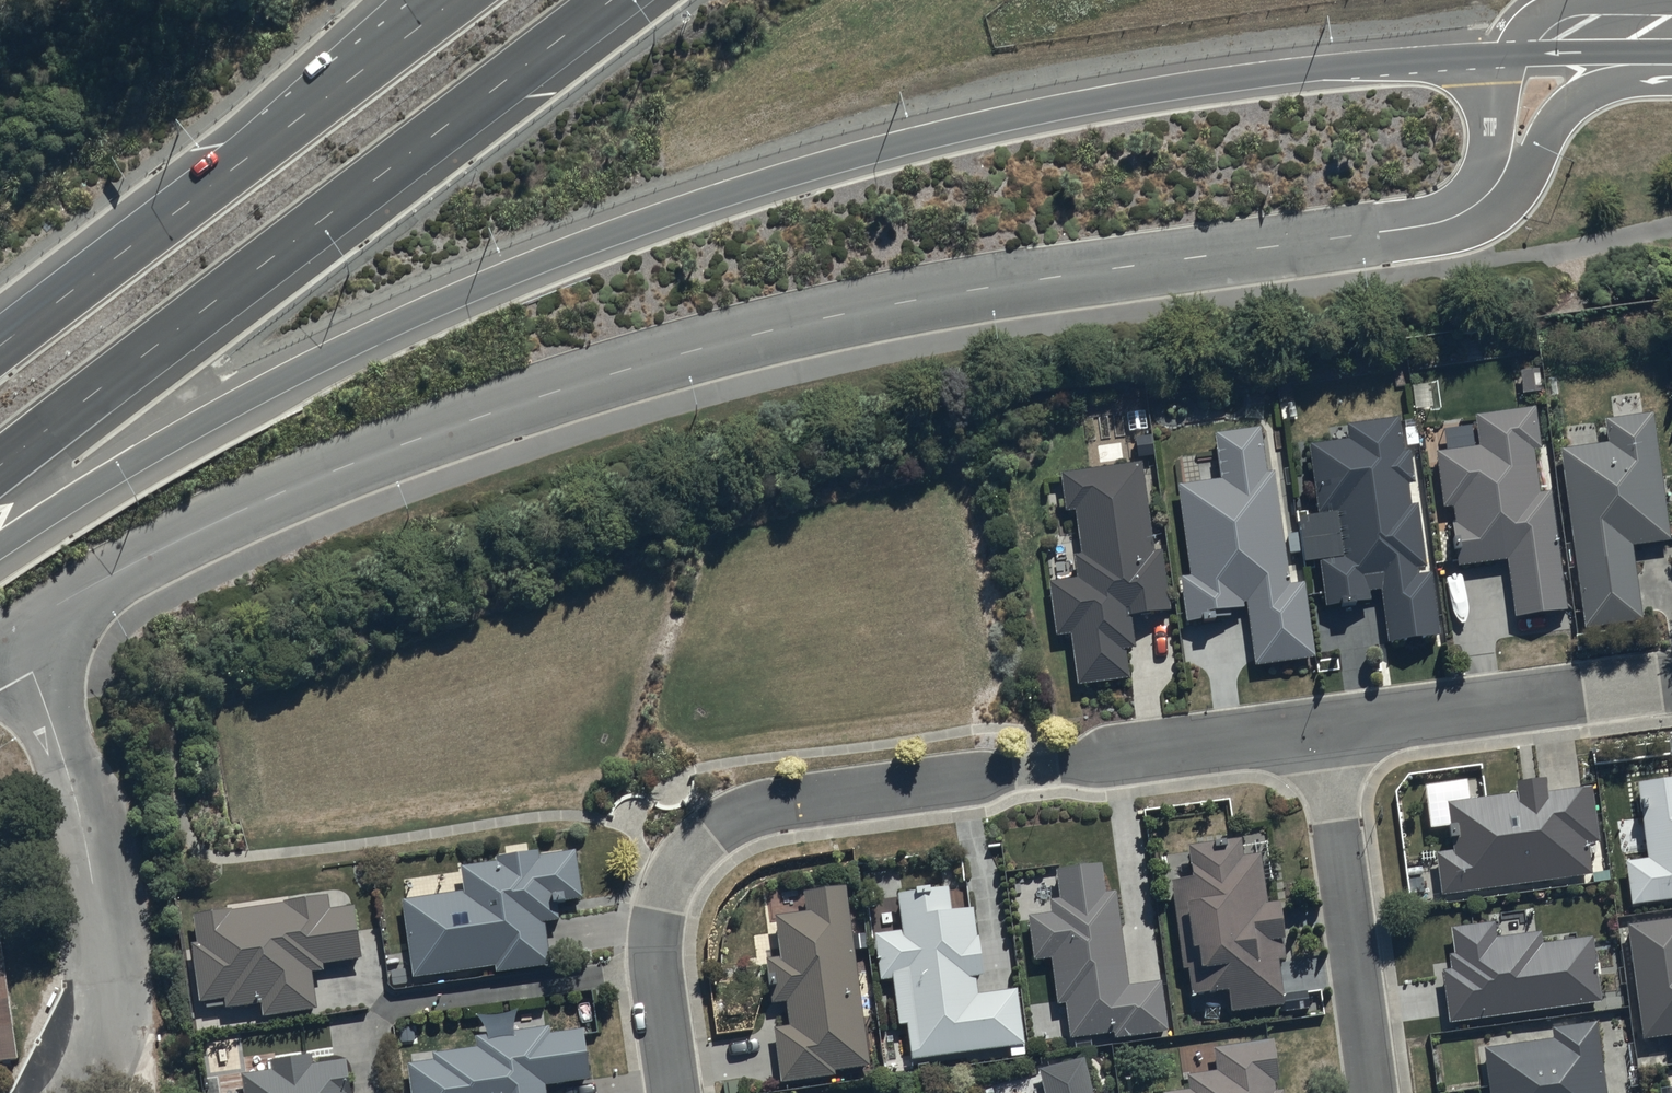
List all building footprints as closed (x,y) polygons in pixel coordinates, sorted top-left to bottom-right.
[(1538,402),(1475,409),(1478,441),(1436,447),(1444,502),(1454,501),(1456,515),(1454,516),(1455,528),(1459,561),(1478,559),(1508,556),(1514,611),(1567,605),(1554,484),(1539,486),(1534,444),(1542,444),(1538,402)] [(1636,410),(1618,412),(1606,414),(1609,439),(1561,445),(1585,623),(1643,615),(1633,537),(1671,532),(1654,408),(1636,410)] [(1328,442),(1310,445),(1320,513),(1338,510),(1342,557),(1323,558),(1327,609),(1371,603),(1371,591),(1385,590),(1389,642),(1442,638),(1435,573),(1429,574),(1421,521),(1419,507),(1411,508),(1408,486),(1415,485),(1410,449),(1419,448),(1416,428),(1403,430),(1402,418),(1345,427),(1346,433),(1327,436),(1328,442)] [(1268,467),(1263,432),(1262,422),(1215,429),(1221,474),(1179,478),(1190,572),(1182,573),(1187,616),(1233,611),(1232,603),(1248,602),(1255,661),(1316,654),(1307,578),(1304,578),(1303,568),(1292,569),(1290,551),(1301,550),(1298,527),(1281,530),(1272,467),(1268,467)] [(1144,458),(1061,468),(1066,505),(1076,504),(1082,550),(1075,550),(1078,572),(1050,576),(1057,630),(1072,628),(1078,678),(1131,671),(1128,642),(1135,641),(1131,609),(1171,604),(1164,546),(1156,547),(1144,458)] [(1519,787),(1448,796),(1454,845),(1437,847),(1441,889),(1594,870),(1591,851),(1597,850),(1595,837),(1600,837),(1593,780),(1547,786),(1545,770),(1517,774),(1519,787)] [(1639,776),(1647,853),(1627,855),(1632,900),(1671,894),(1671,771),(1639,776)] [(1242,833),(1189,840),(1193,870),(1171,873),(1183,962),(1189,961),(1193,989),(1230,984),(1233,1006),(1279,999),(1281,1013),(1313,1009),(1310,987),(1286,991),(1281,954),(1289,953),(1281,895),(1268,896),(1261,847),(1245,849),(1242,833)] [(466,887),(404,895),(414,971),(498,960),(499,968),(552,961),(547,917),(562,915),(560,896),(587,892),(581,845),(542,850),(541,845),(498,850),(498,854),(463,859),(466,887)] [(1058,864),(1061,894),(1050,896),(1051,909),(1029,911),(1033,955),(1053,953),(1057,998),(1066,997),(1070,1034),(1116,1030),(1116,1031),(1169,1026),(1163,976),(1129,980),(1118,888),(1107,889),(1103,858),(1058,864)] [(805,904),(777,908),(781,952),(767,954),(771,996),(787,995),(790,1022),(776,1023),(781,1076),(836,1070),(836,1065),(869,1061),(846,881),(803,886),(805,904)] [(893,926),(874,929),(879,975),(895,973),(900,1018),(909,1017),(913,1054),(1010,1044),(1010,1052),(1027,1051),(1020,984),(978,988),(976,971),(985,970),(978,901),(952,904),(950,882),(899,887),(902,925),(893,926)] [(331,891),(195,907),(199,940),(194,940),(200,997),(227,994),(228,1003),(263,999),(264,1010),(319,1005),(315,966),(325,965),(324,958),(364,954),(358,899),(333,902),(331,891)] [(1628,919),(1644,1033),(1671,1029),(1671,913),(1628,919)] [(1494,917),(1451,923),(1456,965),(1442,966),(1449,1017),(1603,997),(1595,931),(1543,938),(1542,927),(1496,933),(1494,917)] [(0,919),(0,1049),(15,1047),(0,919)] [(410,1059),(414,1092),(552,1092),(550,1078),(593,1073),(587,1025),(553,1029),(552,1023),(516,1027),(514,1008),(484,1011),(486,1030),(477,1031),(478,1043),(434,1047),(434,1057),(410,1059)] [(1486,1044),(1492,1092),(1609,1092),(1600,1015),(1551,1021),(1553,1036),(1486,1044)] [(1214,1042),(1217,1066),(1188,1069),(1190,1085),(1163,1088),(1164,1092),(1287,1092),(1286,1085),(1277,1086),(1276,1077),(1280,1076),(1274,1033),(1214,1042)] [(242,1070),(245,1092),(234,1092),(353,1092),(348,1053),(314,1058),(313,1050),(273,1055),(274,1066),(242,1070)] [(1038,1063),(1045,1092),(1097,1092),(1087,1051),(1038,1063)]
